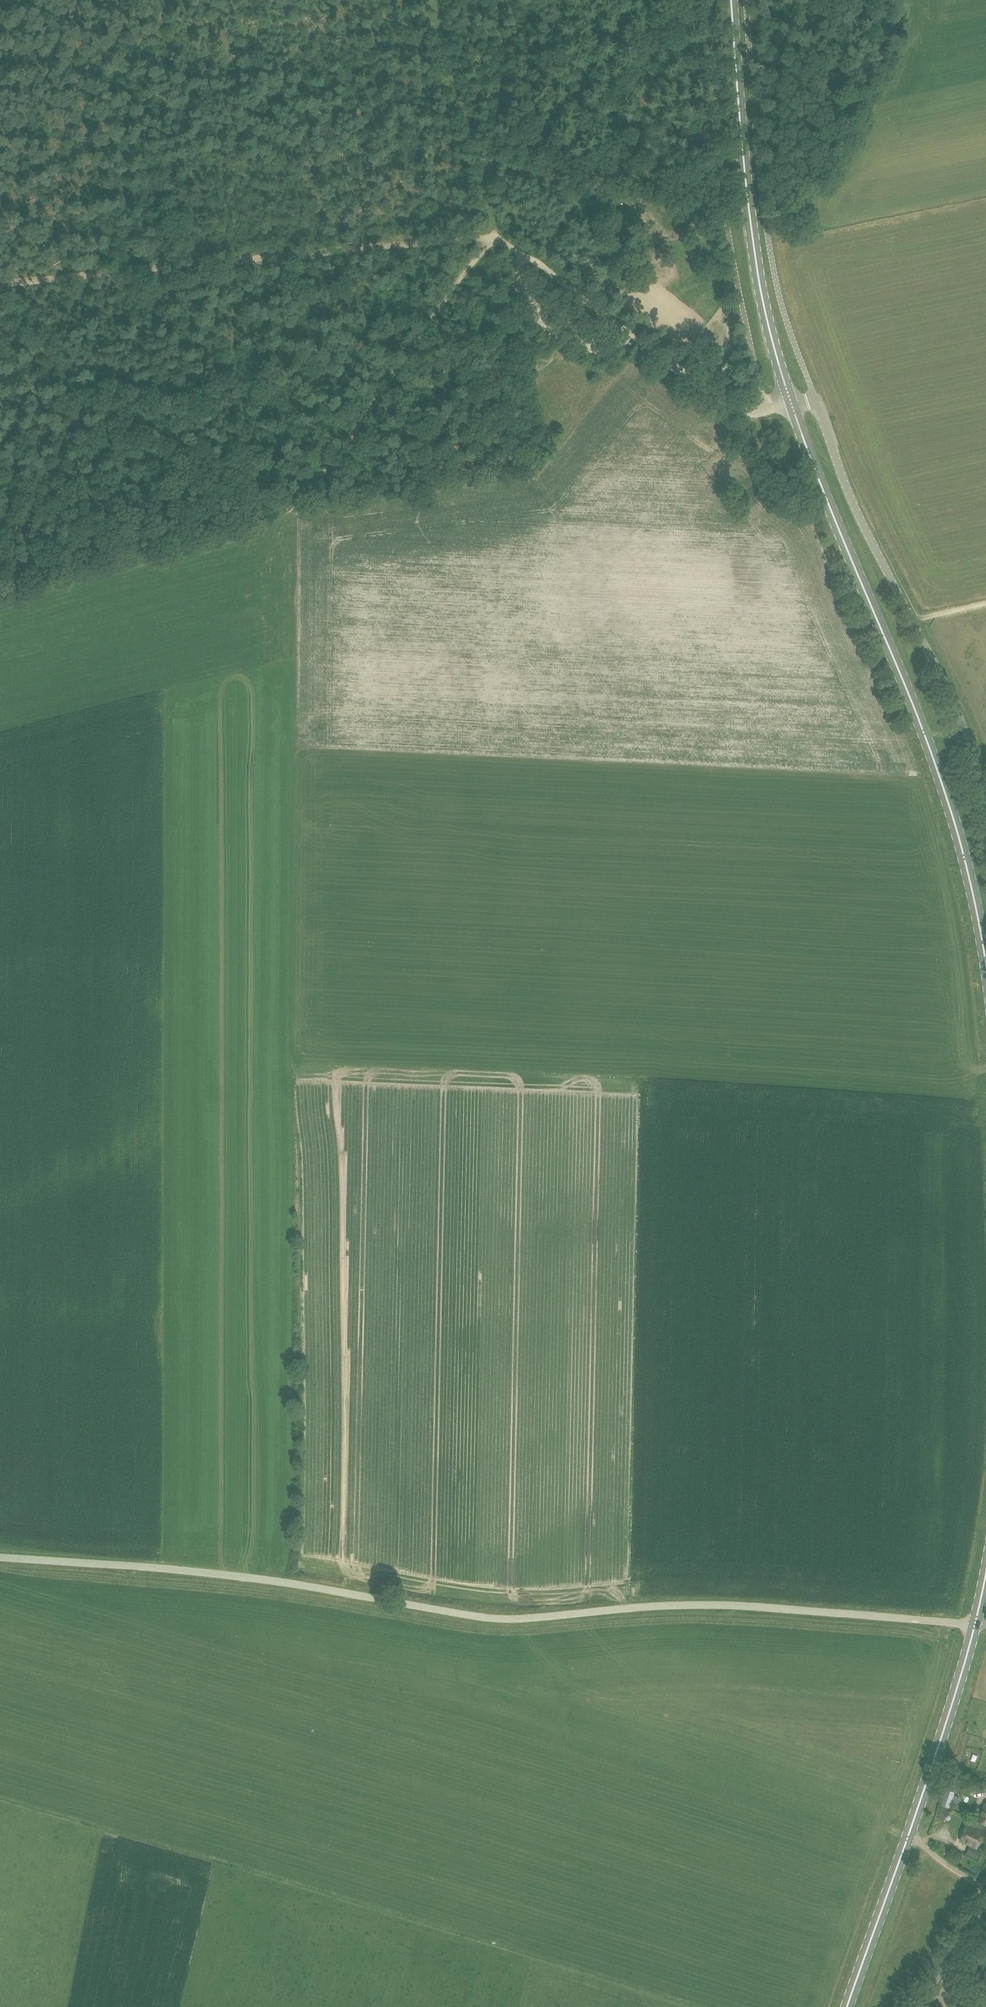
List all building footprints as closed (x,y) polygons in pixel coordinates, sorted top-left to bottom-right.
[(691,360),(701,367),(706,366),(709,362),(707,358),(698,350),(692,350),(689,355),(691,360)] [(951,1777),(947,1789),(955,1792),(959,1780),(951,1777)] [(946,1790),(941,1805),(950,1808),(955,1793),(946,1790)] [(977,1820),(985,1825),(985,1802),(977,1820)] [(945,1808),(938,1815),(944,1820),(950,1814),(945,1808)] [(977,1849),(985,1830),(969,1822),(960,1841),(977,1849)] [(973,1999),(985,2005),(985,1971),(973,1999)]
